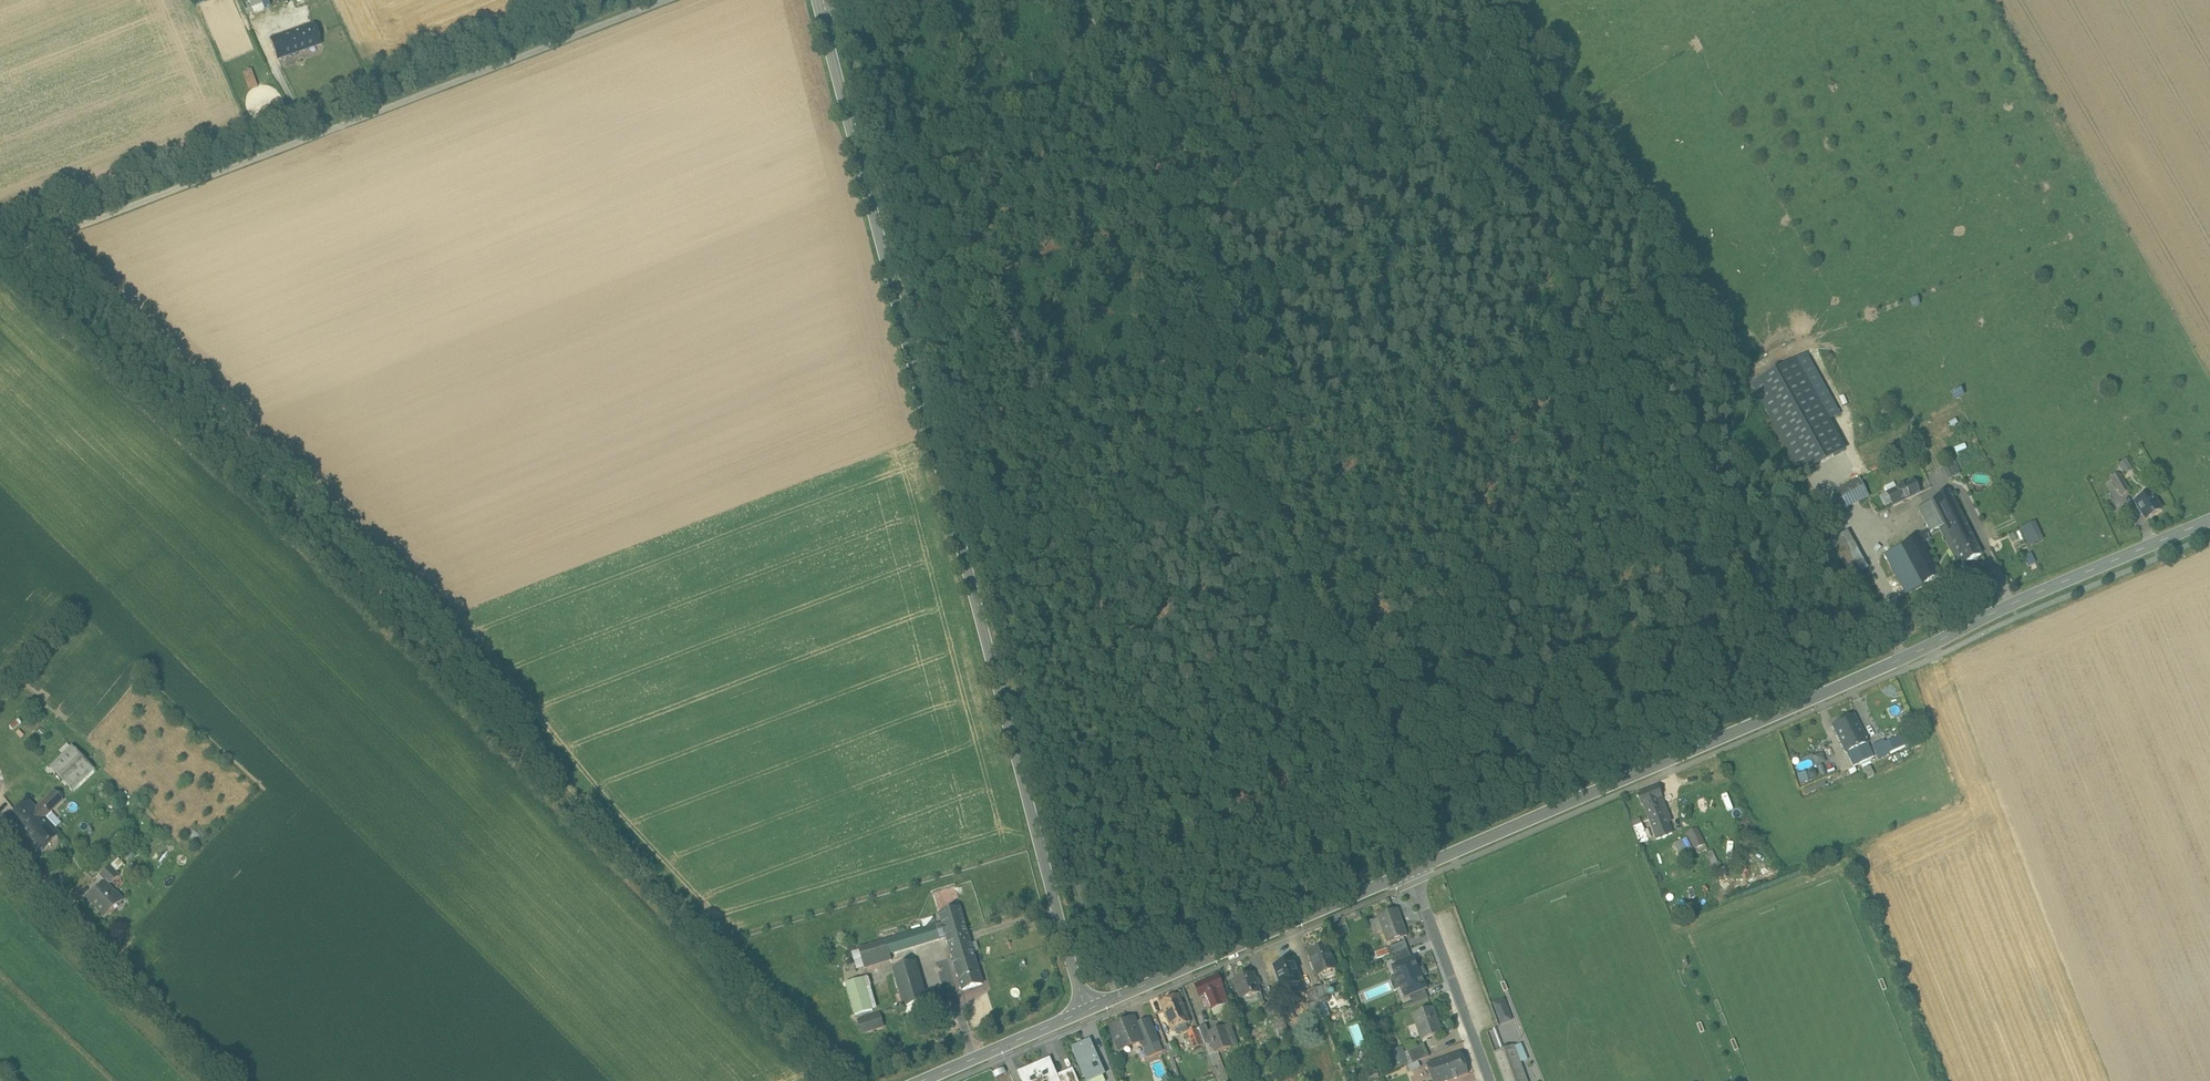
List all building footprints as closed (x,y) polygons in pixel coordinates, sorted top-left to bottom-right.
[(269,0),(250,0),(252,6),(246,8),(247,13),(270,6),(269,0)] [(314,24),(278,37),(285,56),(321,44),(314,24)] [(285,56),(278,37),(271,39),(278,59),(285,56)] [(252,69),(244,72),(250,89),(258,86),(252,69)] [(1799,474),(1845,450),(1798,358),(1752,382),(1799,474)] [(2127,459),(2119,463),(2125,473),(2133,468),(2127,459)] [(1955,462),(1943,467),(1948,480),(1960,474),(1955,462)] [(2129,491),(2118,474),(2111,479),(2122,495),(2129,491)] [(1860,481),(1836,493),(1843,508),(1867,495),(1860,481)] [(1913,481),(1897,489),(1894,483),(1885,487),(1888,493),(1894,505),(1919,493),(1913,481)] [(1948,533),(1965,524),(1949,493),(1932,502),(1944,526),(1948,533)] [(2151,493),(2135,503),(2146,519),(2161,510),(2151,493)] [(1932,502),(1918,509),(1931,533),(1944,526),(1932,502)] [(1859,518),(1847,524),(1849,528),(1861,523),(1859,518)] [(2036,521),(2021,528),(2028,546),(2044,539),(2036,521)] [(1882,524),(1871,530),(1878,544),(1879,543),(1885,554),(1895,549),(1882,524)] [(1964,564),(1981,555),(1965,524),(1948,533),(1964,564)] [(1919,536),(1902,545),(1923,585),(1940,576),(1919,536)] [(1843,537),(1832,543),(1841,559),(1852,552),(1843,537)] [(1923,585),(1902,545),(1895,549),(1885,554),(1900,582),(1907,594),(1923,585)] [(1900,582),(1891,587),(1898,599),(1907,594),(1900,582)] [(1854,715),(1834,725),(1847,752),(1867,742),(1854,715)] [(1898,735),(1873,746),(1878,759),(1904,748),(1898,735)] [(1867,742),(1847,752),(1853,766),(1874,757),(1867,742)] [(94,770),(72,747),(50,769),(72,791),(94,770)] [(1816,765),(1826,761),(1823,751),(1813,755),(1816,765)] [(1807,773),(1812,780),(1824,772),(1820,765),(1807,773)] [(1806,771),(1798,774),(1801,784),(1810,781),(1806,771)] [(1658,787),(1638,795),(1642,805),(1643,805),(1656,840),(1673,833),(1659,798),(1662,797),(1658,787)] [(36,809),(22,795),(5,812),(22,830),(40,814),(44,818),(62,801),(54,792),(36,809)] [(40,814),(22,830),(41,850),(59,834),(44,818),(40,814)] [(1642,825),(1634,828),(1641,844),(1649,840),(1642,825)] [(1705,845),(1699,832),(1689,837),(1695,850),(1696,849),(1698,854),(1706,850),(1704,845),(1705,845)] [(1687,835),(1681,838),(1685,848),(1691,846),(1687,835)] [(1712,850),(1706,853),(1714,869),(1720,866),(1712,850)] [(118,859),(110,867),(115,873),(123,865),(118,859)] [(110,867),(100,875),(106,881),(109,885),(119,877),(115,873),(110,867)] [(1744,884),(1747,883),(1748,885),(1756,884),(1755,877),(1743,879),(1744,884)] [(106,881),(87,898),(105,917),(123,901),(115,892),(113,893),(107,887),(109,885),(106,881)] [(977,967),(960,909),(941,914),(958,973),(977,967)] [(1397,909),(1378,916),(1388,943),(1407,936),(1397,909)] [(936,926),(885,942),(889,954),(940,939),(936,926)] [(885,942),(859,949),(865,968),(891,960),(889,954),(885,942)] [(1405,942),(1390,947),(1392,954),(1408,949),(1405,942)] [(1328,946),(1309,953),(1318,976),(1336,970),(1328,946)] [(1414,956),(1391,966),(1404,998),(1428,988),(1414,956)] [(1293,959),(1274,966),(1283,989),(1301,983),(1293,959)] [(915,963),(894,969),(905,1007),(926,1001),(924,993),(915,963)] [(977,967),(958,973),(963,990),(982,984),(977,967)] [(1253,974),(1234,981),(1241,1000),(1261,993),(1256,980),(1255,980),(1253,974)] [(855,1015),(878,1008),(868,975),(845,982),(855,1015)] [(1218,977),(1196,986),(1200,997),(1201,997),(1204,1004),(1208,1002),(1211,1010),(1224,1004),(1218,989),(1222,987),(1218,977)] [(1321,987),(1314,990),(1317,1000),(1324,997),(1321,987)] [(1314,990),(1307,992),(1310,1002),(1317,1000),(1314,990)] [(1179,995),(1161,1003),(1172,1031),(1191,1023),(1179,995)] [(1324,997),(1317,1000),(1323,1013),(1328,1011),(1325,1003),(1330,1001),(1328,996),(1324,997)] [(1501,1024),(1513,1019),(1505,997),(1492,1002),(1501,1024)] [(1310,1002),(1307,1004),(1309,1009),(1310,1008),(1315,1021),(1324,1018),(1323,1013),(1317,1000),(1310,1002)] [(1277,1001),(1265,1006),(1269,1019),(1282,1014),(1277,1001)] [(1433,1009),(1414,1016),(1422,1040),(1441,1033),(1433,1009)] [(880,1015),(859,1022),(862,1032),(883,1026),(880,1015)] [(1149,1020),(1135,1026),(1142,1041),(1144,1047),(1158,1042),(1149,1020)] [(1130,1021),(1111,1029),(1121,1050),(1142,1041),(1135,1026),(1133,1027),(1130,1021)] [(1206,1026),(1199,1028),(1205,1045),(1212,1042),(1208,1033),(1209,1033),(1206,1026)] [(1209,1033),(1208,1033),(1212,1042),(1216,1054),(1232,1048),(1224,1027),(1209,1033)] [(1196,1030),(1188,1032),(1194,1049),(1202,1046),(1196,1030)] [(1072,1048),(1087,1080),(1105,1073),(1091,1040),(1072,1048)] [(1173,1043),(1166,1045),(1170,1056),(1177,1054),(1173,1043)] [(1424,1045),(1408,1052),(1413,1064),(1429,1057),(1424,1045)] [(1514,1046),(1495,1053),(1505,1080),(1526,1080),(1521,1066),(1514,1046)] [(1427,1065),(1432,1080),(1449,1080),(1468,1074),(1461,1053),(1427,1065)] [(1051,1060),(1035,1066),(1041,1080),(1060,1080),(1051,1060)] [(1035,1066),(1019,1073),(1022,1080),(1041,1080),(1035,1066)] [(1216,1075),(1218,1080),(1227,1080),(1228,1080),(1225,1072),(1216,1075)]
